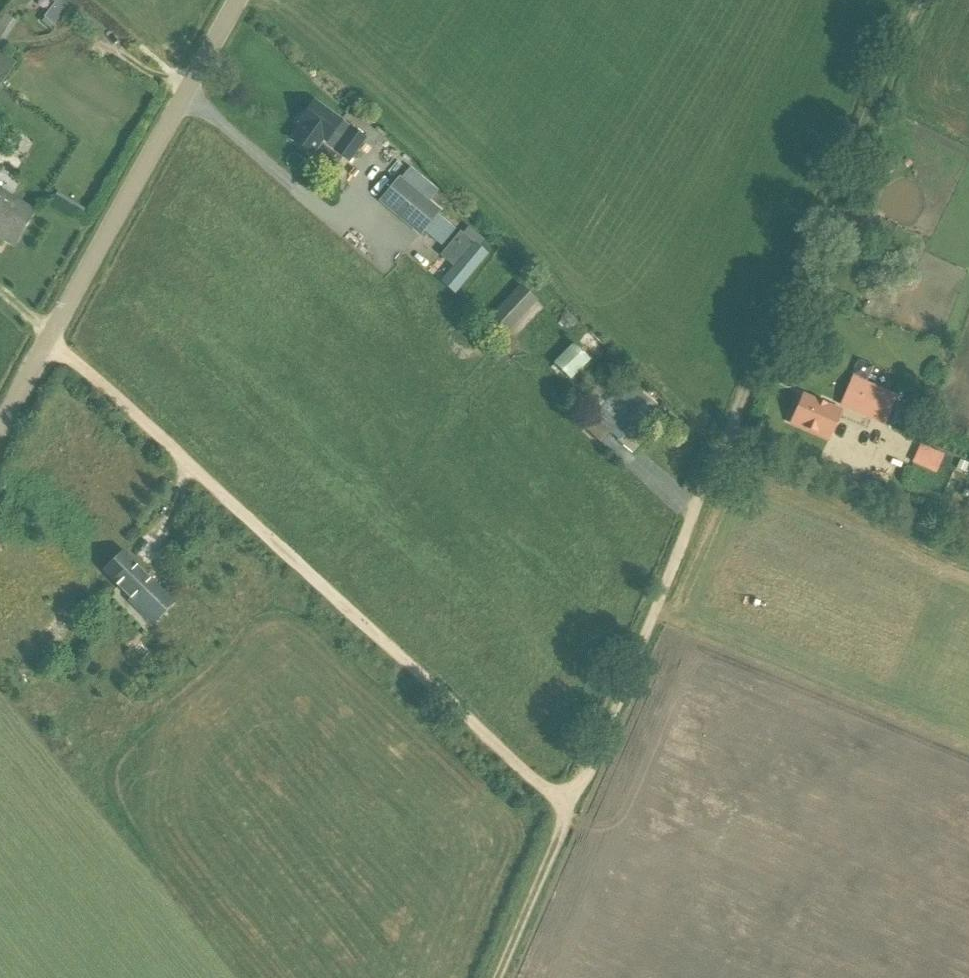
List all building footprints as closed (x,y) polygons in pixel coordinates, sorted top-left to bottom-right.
[(43,21),(54,29),(77,0),(52,0),(55,2),(44,16),(45,18),(43,21)] [(0,21),(0,24),(7,29),(14,19),(5,13),(0,21)] [(0,52),(0,84),(15,62),(0,52)] [(303,125),(289,145),(309,160),(323,139),(326,141),(327,141),(338,149),(336,152),(349,161),(366,139),(354,128),(353,130),(341,121),(340,122),(315,103),(300,123),(303,125)] [(352,169),(376,193),(411,158),(387,134),(352,169)] [(440,212),(400,178),(380,201),(421,235),(440,212)] [(35,211),(0,191),(0,237),(15,246),(35,211)] [(497,317),(512,331),(540,302),(525,288),(497,317)] [(574,344),(555,364),(572,380),(574,378),(590,360),(576,347),(574,344)] [(847,407),(887,423),(898,394),(867,381),(862,393),(854,390),(847,407)] [(596,407),(589,414),(611,432),(619,438),(623,432),(629,437),(632,433),(654,405),(641,395),(638,399),(630,392),(623,401),(618,397),(605,414),(596,407)] [(796,421),(832,436),(843,409),(807,394),(796,421)] [(966,472),(968,464),(968,463),(961,460),(957,468),(966,472)] [(102,571),(109,578),(152,620),(173,599),(129,557),(123,550),(102,571)]
